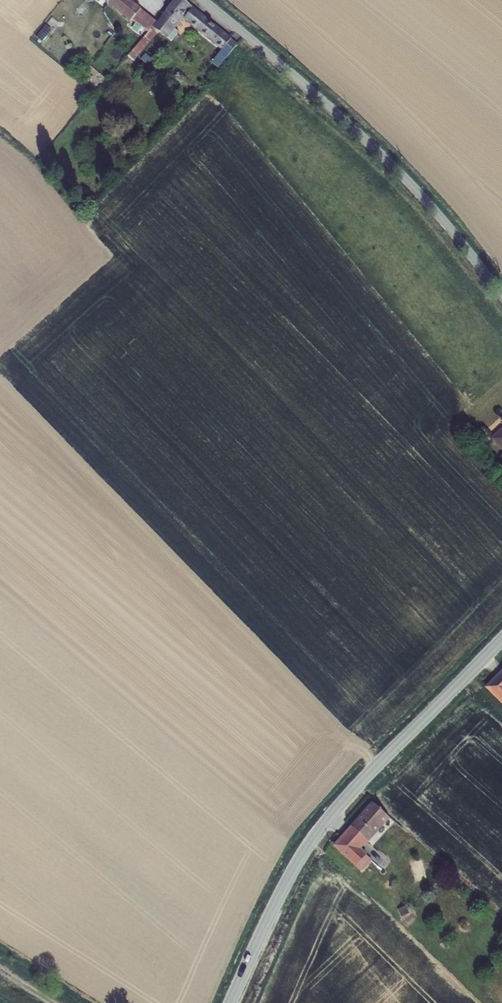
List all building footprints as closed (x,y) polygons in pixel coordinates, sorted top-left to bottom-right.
[(147,36),(157,24),(128,0),(103,0),(147,36)] [(154,30),(160,35),(171,45),(174,42),(180,48),(186,40),(180,35),(189,24),(227,56),(215,70),(219,74),(238,52),(177,1),(154,30)] [(154,30),(141,45),(148,49),(160,35),(154,30)] [(141,45),(129,60),(135,65),(148,49),(141,45)] [(491,438),(501,450),(501,428),(491,438)] [(496,677),(486,688),(501,704),(501,683),(496,677)] [(365,841),(387,818),(372,804),(350,827),(365,841)] [(357,849),(365,841),(350,827),(342,836),(357,849)] [(365,856),(357,849),(342,836),(333,846),(355,867),(365,856)] [(409,913),(401,905),(393,912),(403,920),(409,913)]
